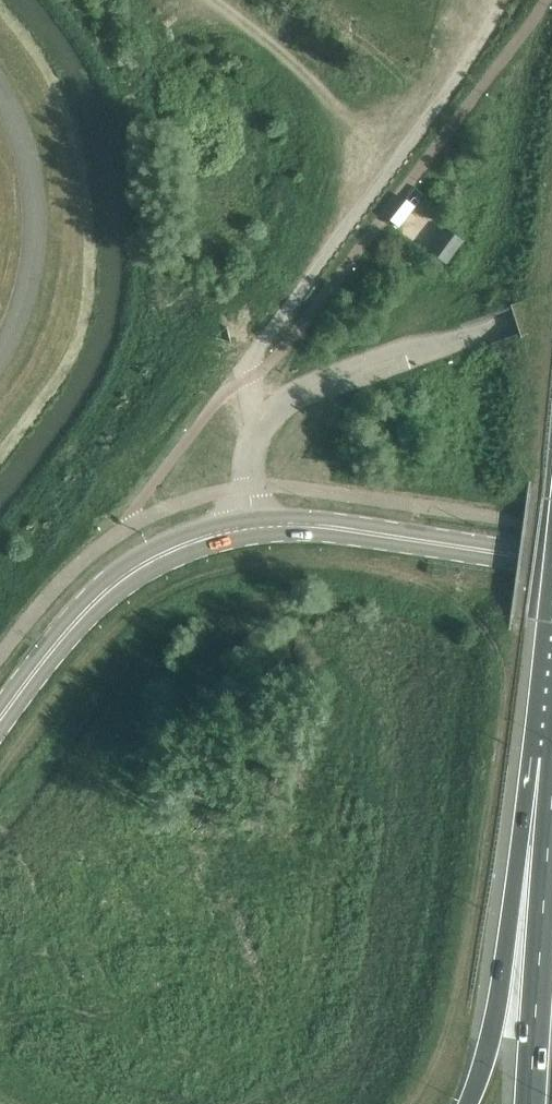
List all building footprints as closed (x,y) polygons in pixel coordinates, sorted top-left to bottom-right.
[(430,251),(447,263),(464,240),(447,228),(430,251)]
